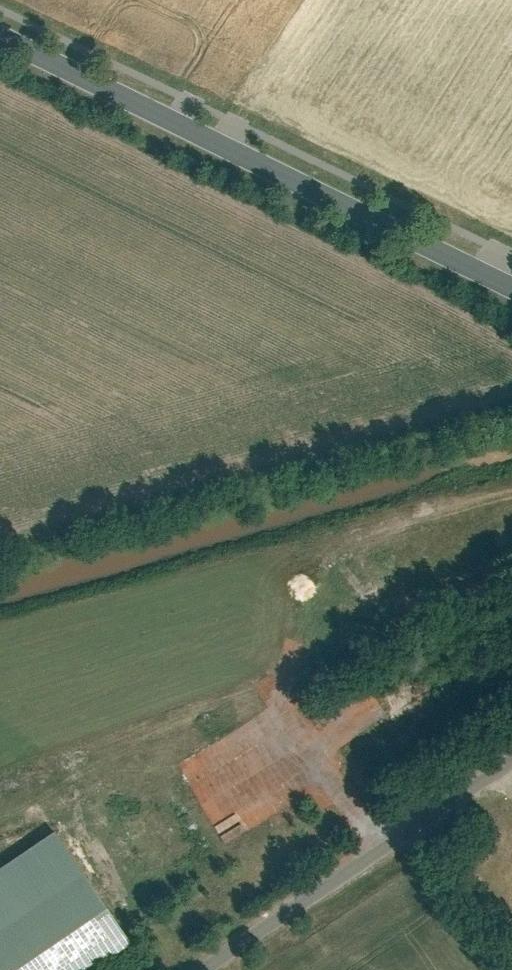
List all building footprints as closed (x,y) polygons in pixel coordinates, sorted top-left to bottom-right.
[(128,942),(52,830),(0,866),(0,969),(87,969),(128,942)]
